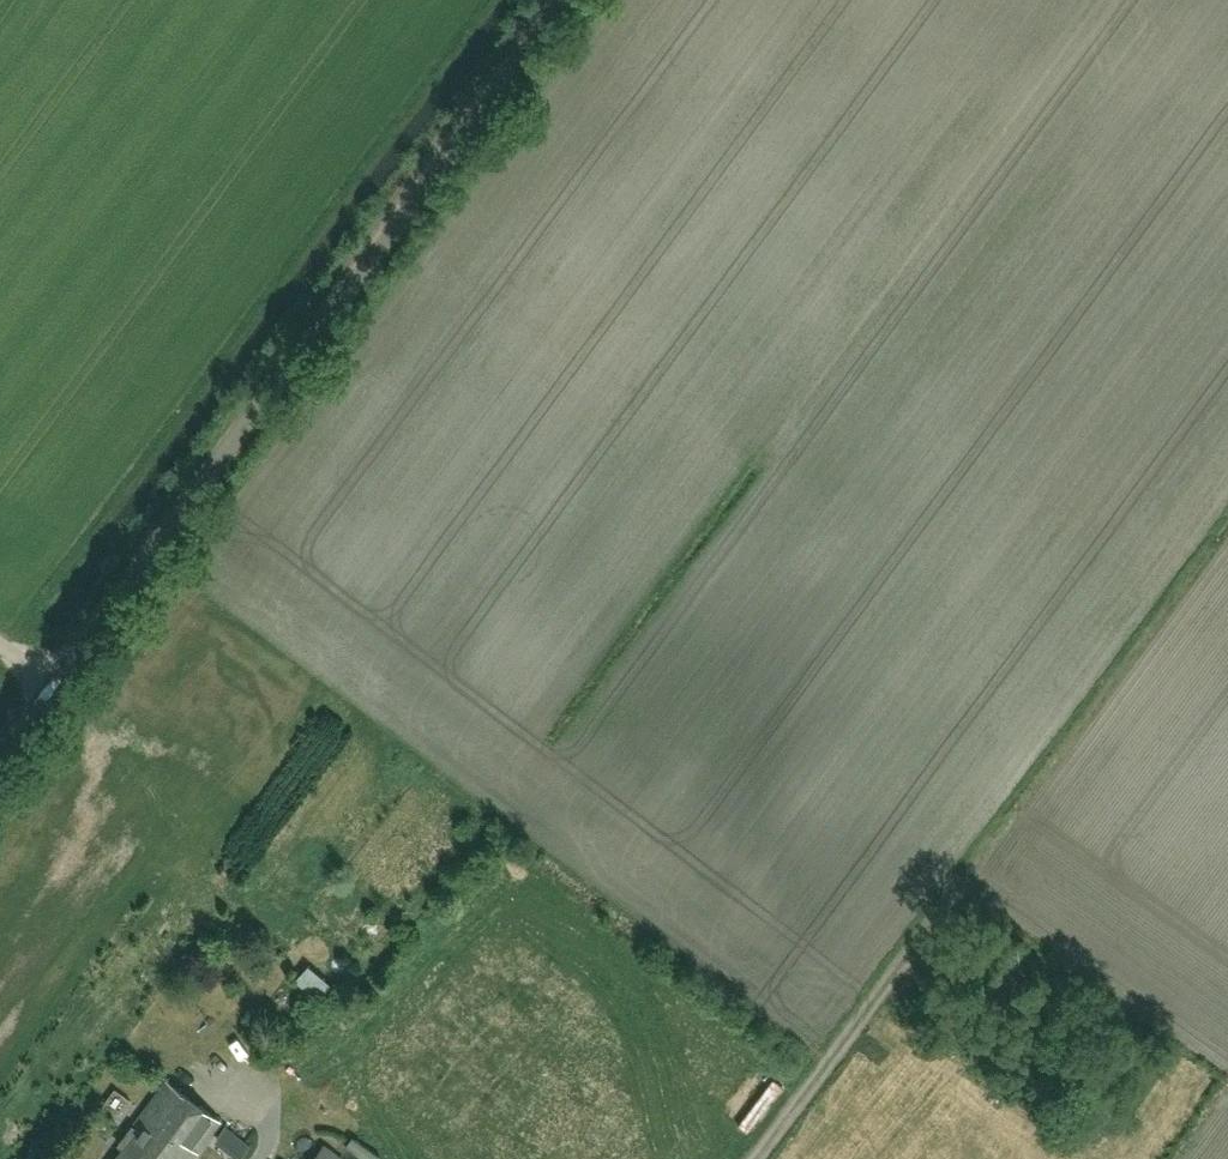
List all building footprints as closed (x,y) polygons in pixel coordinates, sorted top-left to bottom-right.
[(220,1122),(167,1081),(118,1145),(123,1149),(115,1158),(192,1158),(220,1122)] [(602,1113),(613,1098),(601,1089),(590,1104),(602,1113)] [(323,1145),(313,1158),(343,1158),(323,1145)]
